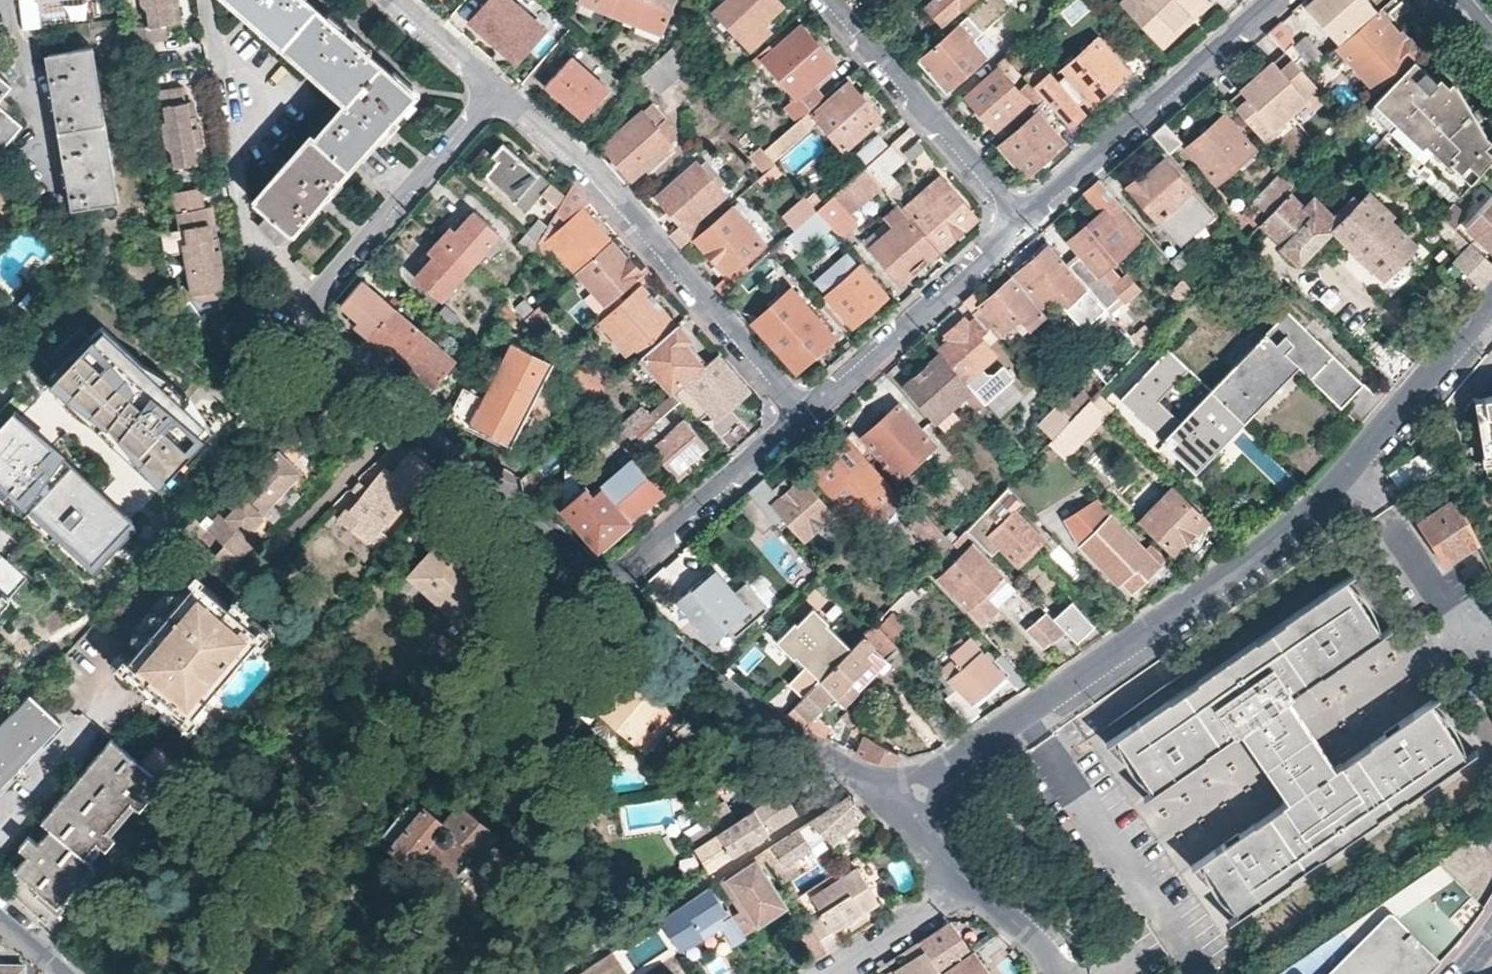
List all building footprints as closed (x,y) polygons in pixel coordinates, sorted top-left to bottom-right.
[(152,5),(155,21),(125,25),(128,42),(167,36),(165,20),(181,18),(178,0),(143,0),(152,5)] [(346,99),(312,137),(310,134),(252,199),(267,212),(258,224),(278,242),(288,230),(290,231),(316,202),(320,206),(329,196),(324,191),(414,90),(352,36),(356,32),(347,24),(342,28),(310,0),(235,0),(346,99)] [(470,17),(518,59),(548,25),(519,0),(486,0),(470,17)] [(622,16),(629,0),(587,0),(622,16)] [(622,16),(661,33),(675,0),(629,0),(622,16)] [(714,9),(750,50),(769,34),(763,26),(792,0),(724,0),(714,9)] [(915,58),(944,92),(987,54),(969,32),(996,10),(987,0),(982,0),(915,58)] [(925,6),(941,23),(968,0),(932,0),(925,6)] [(996,10),(1007,0),(987,0),(996,10)] [(1064,14),(1072,24),(1096,3),(1094,0),(1080,0),(1064,14)] [(1148,1),(1154,7),(1139,21),(1160,45),(1178,29),(1175,27),(1204,0),(1150,0),(1148,1)] [(1307,2),(1337,35),(1371,5),(1367,0),(1309,0),(1307,2)] [(1154,7),(1148,1),(1133,15),(1139,21),(1154,7)] [(1376,8),(1336,43),(1375,86),(1414,51),(1413,50),(1414,46),(1417,44),(1407,34),(1402,38),(1376,8)] [(1053,13),(1039,25),(1048,34),(1061,22),(1053,13)] [(1290,29),(1279,17),(1267,29),(1283,47),(1293,38),(1290,29)] [(802,119),(810,112),(824,99),(812,85),(836,64),(803,27),(776,51),(771,45),(753,61),(758,67),(766,61),(798,96),(789,104),(802,119)] [(1324,54),(1304,32),(1285,49),(1305,71),(1312,65),(1324,54)] [(1096,37),(1092,41),(1059,69),(1088,103),(1127,71),(1119,63),(1123,59),(1115,50),(1111,53),(1098,39),(1096,37)] [(94,45),(48,52),(54,89),(49,90),(51,106),(57,105),(68,167),(62,168),(65,183),(72,183),(75,206),(121,199),(94,45)] [(1270,58),(1253,72),(1286,108),(1306,90),(1312,97),(1321,89),(1305,71),(1285,49),(1273,60),(1270,58)] [(570,54),(544,83),(582,117),(608,88),(570,54)] [(1367,106),(1458,192),(1491,153),(1491,149),(1485,143),(1487,139),(1466,120),(1471,114),(1450,93),(1455,87),(1442,74),(1436,79),(1427,70),(1413,56),(1367,106)] [(1015,64),(1027,79),(1045,99),(1054,109),(1066,124),(1082,110),(1037,57),(1030,65),(1023,57),(1015,64)] [(1437,60),(1427,70),(1436,79),(1442,74),(1447,69),(1437,60)] [(997,68),(964,95),(993,129),(1026,100),(997,68)] [(12,81),(0,71),(0,96),(12,81)] [(1286,108),(1253,72),(1241,83),(1243,85),(1227,99),(1265,140),(1277,130),(1270,123),(1286,108)] [(1045,99),(1027,79),(1018,87),(1036,106),(1045,99)] [(183,81),(156,85),(159,101),(164,101),(166,115),(161,116),(164,139),(170,145),(173,162),(203,158),(196,111),(190,112),(188,96),(185,97),(183,81)] [(802,119),(765,152),(772,161),(816,122),(846,155),(884,121),(851,85),(815,116),(810,112),(802,119)] [(196,111),(193,95),(188,96),(190,112),(196,111)] [(1054,109),(1045,99),(1036,106),(1033,109),(1035,110),(1042,119),(1054,109)] [(606,138),(599,143),(628,177),(669,142),(662,134),(669,129),(660,119),(665,115),(651,100),(616,131),(613,127),(603,135),(606,138)] [(23,120),(0,101),(0,148),(23,120)] [(1042,119),(1035,110),(997,143),(1026,176),(1064,143),(1042,119)] [(1225,110),(1186,144),(1216,178),(1248,149),(1252,155),(1256,151),(1252,146),(1255,144),(1225,110)] [(1164,120),(1151,131),(1168,150),(1181,138),(1164,120)] [(504,141),(480,168),(526,211),(553,183),(504,141)] [(888,145),(863,168),(873,180),(885,192),(892,186),(883,176),(902,160),(888,145)] [(772,161),(765,152),(763,150),(752,160),(766,175),(777,166),(772,161)] [(1215,213),(1163,156),(1145,172),(1142,168),(1126,183),(1181,243),(1215,213)] [(667,232),(679,245),(703,224),(696,217),(724,192),(696,159),(656,194),(680,221),(667,232)] [(791,182),(777,166),(766,175),(751,189),(758,197),(778,179),(785,187),(791,182)] [(863,168),(815,210),(826,223),(837,236),(854,220),(842,208),(873,180),(863,168)] [(1254,217),(1298,177),(1295,173),(1287,180),(1281,171),(1243,205),(1254,217)] [(935,189),(909,214),(939,248),(973,217),(936,175),(928,183),(935,189)] [(1123,203),(1100,177),(1086,190),(1099,204),(1067,233),(1083,251),(1102,273),(1117,259),(1144,236),(1119,207),(1123,203)] [(552,246),(574,272),(610,240),(580,206),(588,199),(573,182),(557,210),(565,219),(537,242),(537,243),(536,244),(544,253),(552,246)] [(1333,214),(1312,194),(1302,205),(1287,190),(1260,217),(1283,239),(1278,243),(1299,263),(1333,226),(1345,214),(1338,208),(1333,214)] [(1414,242),(1387,216),(1391,211),(1368,190),(1358,201),(1351,195),(1338,208),(1345,214),(1333,226),(1382,274),(1414,242)] [(1491,193),(1464,224),(1491,250),(1491,193)] [(1450,201),(1439,214),(1453,226),(1465,214),(1450,201)] [(807,217),(815,210),(809,204),(800,211),(807,217)] [(212,238),(209,223),(206,208),(179,212),(182,227),(188,226),(190,240),(184,242),(193,290),(202,298),(220,295),(220,290),(225,289),(224,281),(227,279),(218,236),(212,238)] [(721,294),(747,270),(741,262),(764,242),(734,208),(697,240),(726,272),(712,284),(721,294)] [(936,250),(899,208),(894,213),(901,220),(868,250),(899,283),(936,250)] [(443,237),(474,265),(503,232),(477,209),(467,221),(461,216),(443,237)] [(826,223),(815,210),(807,217),(790,233),(801,246),(826,223)] [(541,216),(526,232),(537,242),(539,240),(549,223),(541,216)] [(216,222),(209,223),(212,238),(218,236),(216,222)] [(1469,241),(1453,226),(1442,237),(1459,252),(1469,241)] [(537,242),(526,232),(517,241),(532,253),(536,244),(537,243),(537,242)] [(444,299),(474,265),(443,237),(423,260),(429,265),(417,277),(444,299)] [(625,257),(610,240),(574,272),(602,304),(627,282),(632,288),(642,280),(651,272),(645,264),(640,268),(629,254),(625,257)] [(1491,269),(1491,262),(1469,241),(1459,252),(1452,259),(1479,284),(1491,269)] [(1070,264),(1050,242),(1016,272),(1045,304),(1058,292),(1070,304),(1081,294),(1097,312),(1106,304),(1070,264)] [(1172,258),(1196,285),(1208,272),(1184,246),(1172,258)] [(1070,264),(1106,304),(1109,307),(1121,296),(1126,300),(1142,286),(1117,259),(1102,273),(1083,251),(1070,264)] [(833,285),(821,296),(847,326),(883,295),(856,265),(845,276),(834,264),(823,274),(833,285)] [(758,283),(747,270),(721,294),(731,306),(758,283)] [(1170,286),(1182,300),(1187,295),(1193,288),(1182,275),(1170,286)] [(963,298),(999,337),(1014,323),(1025,335),(1047,316),(1010,276),(983,300),(973,289),(963,298)] [(348,317),(368,334),(394,306),(362,278),(342,302),(353,311),(348,317)] [(642,351),(677,321),(642,280),(632,288),(598,318),(634,358),(642,351)] [(788,288),(753,321),(794,368),(830,336),(788,288)] [(991,345),(999,337),(963,298),(953,307),(962,318),(947,332),(951,337),(939,346),(976,387),(983,381),(975,373),(993,357),(998,353),(991,345)] [(541,300),(520,318),(528,326),(549,308),(541,300)] [(515,312),(504,301),(494,318),(503,331),(515,312)] [(461,316),(445,302),(434,313),(450,327),(461,316)] [(1300,364),(1360,423),(1377,402),(1381,397),(1287,304),(1210,382),(1246,419),(1300,364)] [(393,345),(404,355),(424,332),(394,306),(368,334),(389,352),(393,345)] [(690,336),(677,321),(642,351),(671,386),(701,360),(684,341),(690,336)] [(59,374),(104,327),(101,325),(49,376),(60,397),(73,408),(100,427),(113,442),(137,460),(148,470),(156,484),(160,488),(210,428),(188,396),(168,377),(137,359),(166,386),(157,396),(174,413),(184,403),(204,423),(160,469),(135,446),(141,439),(106,406),(100,413),(59,374)] [(174,413),(157,396),(166,386),(137,359),(104,327),(59,374),(100,413),(106,406),(141,439),(135,446),(160,469),(204,423),(184,403),(174,413)] [(424,332),(404,355),(413,363),(409,369),(430,387),(455,359),(424,332)] [(461,386),(447,415),(508,444),(549,360),(508,341),(481,397),(461,386)] [(1397,341),(1377,363),(1399,383),(1419,362),(1397,341)] [(1210,382),(1170,344),(1121,394),(1197,469),(1246,419),(1210,382)] [(942,352),(907,384),(939,420),(967,395),(981,410),(988,403),(942,352)] [(715,354),(674,390),(681,398),(686,404),(698,394),(716,415),(747,389),(715,354)] [(1000,365),(993,357),(975,373),(983,381),(976,387),(989,402),(1017,377),(1007,365),(1000,365)] [(578,378),(593,394),(604,385),(589,368),(585,372),(580,365),(572,372),(578,378)] [(601,403),(593,394),(578,378),(556,399),(571,415),(574,412),(581,420),(592,410),(601,403)] [(1068,390),(1056,401),(1070,416),(1079,407),(1090,396),(1081,387),(1073,396),(1068,390)] [(643,403),(619,423),(634,439),(675,403),(681,398),(674,390),(651,409),(643,403)] [(1472,397),(1487,475),(1491,474),(1491,393),(1472,397)] [(1065,458),(1109,412),(1091,394),(1090,396),(1079,407),(1070,416),(1069,418),(1067,419),(1060,427),(1047,440),(1055,448),(1065,458)] [(686,404),(681,398),(675,403),(683,413),(690,408),(686,404)] [(898,402),(863,433),(888,460),(883,465),(896,480),(901,475),(899,473),(934,441),(898,402)] [(26,422),(15,410),(1,425),(0,426),(0,477),(90,562),(116,534),(131,519),(112,502),(107,507),(96,497),(101,492),(51,445),(46,450),(22,427),(26,422)] [(1067,419),(1069,418),(1060,410),(1051,418),(1060,427),(1067,419)] [(685,414),(651,445),(679,476),(694,462),(690,458),(710,441),(685,414)] [(51,445),(26,422),(22,427),(46,450),(51,445)] [(869,446),(853,428),(823,455),(820,451),(806,463),(852,514),(867,501),(877,512),(892,499),(855,458),(869,446)] [(1055,448),(1047,440),(1038,449),(1048,457),(1055,448)] [(358,489),(335,515),(371,548),(386,533),(379,527),(414,489),(420,494),(440,473),(410,445),(389,468),(386,465),(361,492),(358,489)] [(281,450),(210,526),(227,542),(242,556),(258,540),(248,530),(304,470),(281,450)] [(600,485),(630,519),(666,489),(635,455),(600,485)] [(536,459),(516,477),(521,494),(531,501),(533,487),(550,473),(536,459)] [(826,547),(847,527),(799,475),(789,483),(783,477),(773,486),(763,475),(747,490),(762,507),(769,501),(801,537),(810,529),(826,547)] [(11,506),(65,545),(81,570),(89,576),(96,568),(104,560),(116,534),(90,562),(0,477),(0,495),(11,506)] [(1022,500),(1016,494),(1006,483),(963,527),(979,542),(988,533),(1016,561),(1041,535),(1013,508),(1022,500)] [(559,506),(597,547),(630,519),(600,485),(591,492),(584,485),(559,506)] [(1148,486),(1136,498),(1151,513),(1141,523),(1171,553),(1186,538),(1203,555),(1212,545),(1195,529),(1203,521),(1168,486),(1162,492),(1155,485),(1151,489),(1148,486)] [(112,502),(101,492),(96,497),(107,507),(112,502)] [(863,525),(877,512),(867,501),(852,514),(863,525)] [(1445,572),(1481,547),(1451,502),(1416,522),(1445,572)] [(1067,518),(1080,542),(1120,583),(1124,579),(1134,589),(1159,564),(1099,504),(1067,518)] [(944,548),(951,541),(922,508),(909,520),(939,553),(944,548)] [(195,526),(203,533),(210,526),(197,513),(190,521),(195,526)] [(195,526),(190,521),(176,535),(182,540),(195,526)] [(195,526),(182,540),(195,541),(201,536),(203,533),(195,526)] [(201,536),(195,541),(222,566),(218,552),(201,536)] [(444,537),(411,575),(474,631),(507,594),(444,537)] [(1002,573),(970,540),(935,576),(979,620),(995,604),(982,593),(1002,573)] [(227,542),(218,552),(222,566),(242,556),(227,542)] [(765,604),(742,579),(732,588),(712,565),(675,598),(711,639),(728,624),(734,619),(740,625),(741,626),(765,604)] [(189,576),(193,579),(197,574),(203,579),(205,575),(196,568),(189,576)] [(908,569),(898,579),(905,588),(916,578),(908,569)] [(136,648),(133,651),(127,659),(191,713),(209,692),(250,643),(262,630),(232,604),(203,579),(197,574),(193,579),(187,587),(172,605),(169,608),(155,625),(153,627),(136,648)] [(748,582),(766,604),(775,596),(758,574),(748,582)] [(1153,792),(1176,776),(1166,762),(1180,751),(1190,766),(1241,732),(1287,801),(1238,835),(1248,849),(1233,860),(1223,845),(1201,860),(1238,916),(1289,880),(1288,877),(1317,858),(1318,859),(1379,818),(1378,816),(1404,798),(1406,800),(1468,757),(1430,703),(1400,724),(1410,739),(1396,749),(1386,734),(1335,768),(1288,699),(1338,665),(1329,651),(1342,641),(1352,656),(1384,633),(1346,578),(1285,621),(1286,623),(1256,643),(1254,641),(1196,681),(1197,683),(1166,704),(1165,702),(1114,736),(1153,792)] [(168,593),(172,605),(187,587),(175,585),(168,593)] [(830,618),(840,608),(817,585),(807,595),(830,618)] [(901,593),(889,604),(897,612),(909,601),(901,593)] [(238,597),(232,604),(262,630),(250,643),(265,643),(276,630),(238,597)] [(1101,636),(1068,603),(1050,614),(1084,648),(1101,636)] [(820,678),(850,646),(825,623),(828,620),(812,606),(796,622),(794,620),(775,640),(793,657),(795,655),(805,664),(788,682),(803,696),(820,678)] [(151,614),(155,625),(169,608),(156,607),(151,614)] [(1068,659),(1084,648),(1050,614),(1046,610),(1027,628),(1045,646),(1051,641),(1068,659)] [(733,631),(740,625),(734,619),(728,624),(733,631)] [(1428,620),(1420,626),(1428,639),(1437,632),(1428,620)] [(850,646),(820,678),(836,692),(843,699),(845,701),(898,645),(874,621),(870,625),(860,636),(850,646)] [(132,636),(136,648),(153,627),(140,626),(132,636)] [(960,685),(945,697),(965,719),(980,707),(972,699),(1004,672),(965,627),(946,643),(956,655),(943,666),(960,685)] [(1338,665),(1352,656),(1342,641),(1329,651),(1338,665)] [(112,659),(120,666),(127,659),(133,651),(120,649),(112,659)] [(1452,653),(1442,660),(1450,672),(1460,665),(1452,653)] [(127,659),(120,666),(184,721),(191,713),(127,659)] [(1034,682),(1027,676),(1018,666),(1006,677),(1019,692),(1034,682)] [(1034,670),(1027,676),(1034,682),(1040,678),(1034,670)] [(635,677),(600,717),(647,756),(681,716),(635,677)] [(803,696),(785,715),(797,721),(824,734),(829,723),(818,713),(836,692),(820,678),(803,696)] [(61,719),(29,690),(0,721),(0,783),(61,719)] [(211,708),(209,692),(191,713),(184,721),(193,728),(211,708)] [(858,713),(845,701),(843,699),(832,710),(851,727),(858,713)] [(852,728),(876,748),(886,738),(863,717),(852,728)] [(1400,724),(1386,734),(1396,749),(1410,739),(1400,724)] [(891,762),(898,761),(898,750),(876,748),(852,728),(851,727),(844,744),(858,751),(872,757),(882,760),(891,762)] [(195,775),(183,764),(155,738),(139,757),(111,734),(41,816),(50,824),(37,841),(28,832),(19,842),(28,851),(14,867),(32,882),(56,902),(92,861),(82,853),(96,837),(104,846),(114,833),(106,825),(128,800),(136,808),(147,796),(138,788),(151,773),(177,796),(195,775)] [(1166,762),(1176,776),(1190,766),(1180,751),(1166,762)] [(708,869),(777,823),(796,811),(782,789),(736,819),(724,800),(696,818),(703,828),(688,838),(708,869)] [(848,794),(771,844),(784,864),(795,857),(826,836),(832,842),(865,810),(850,795),(848,794)] [(501,832),(461,800),(445,820),(421,800),(418,805),(408,797),(381,830),(391,838),(387,844),(413,864),(422,853),(451,876),(475,847),(483,854),(501,832)] [(1438,861),(1454,879),(1484,910),(1491,897),(1491,824),(1475,836),(1438,861)] [(1238,835),(1223,845),(1233,860),(1248,849),(1238,835)] [(787,905),(755,855),(720,878),(738,908),(729,913),(742,933),(787,905)] [(808,924),(825,952),(840,943),(831,930),(846,920),(860,912),(877,901),(854,867),(808,896),(821,915),(808,924)] [(1441,962),(1484,910),(1454,879),(1398,921),(1390,914),(1328,973),(1429,973),(1441,962)] [(724,907),(709,885),(664,914),(683,945),(703,933),(697,924),(724,907)] [(860,912),(846,920),(851,927),(864,918),(860,912)] [(742,933),(729,913),(719,920),(731,939),(742,933)] [(935,929),(918,939),(939,972),(972,952),(950,919),(935,929)] [(825,952),(808,924),(796,931),(814,959),(825,952)] [(875,965),(881,973),(941,973),(939,972),(918,939),(894,954),(875,965)] [(975,950),(972,952),(939,972),(941,973),(990,973),(975,950)] [(26,964),(0,964),(0,973),(26,973),(26,964)]
